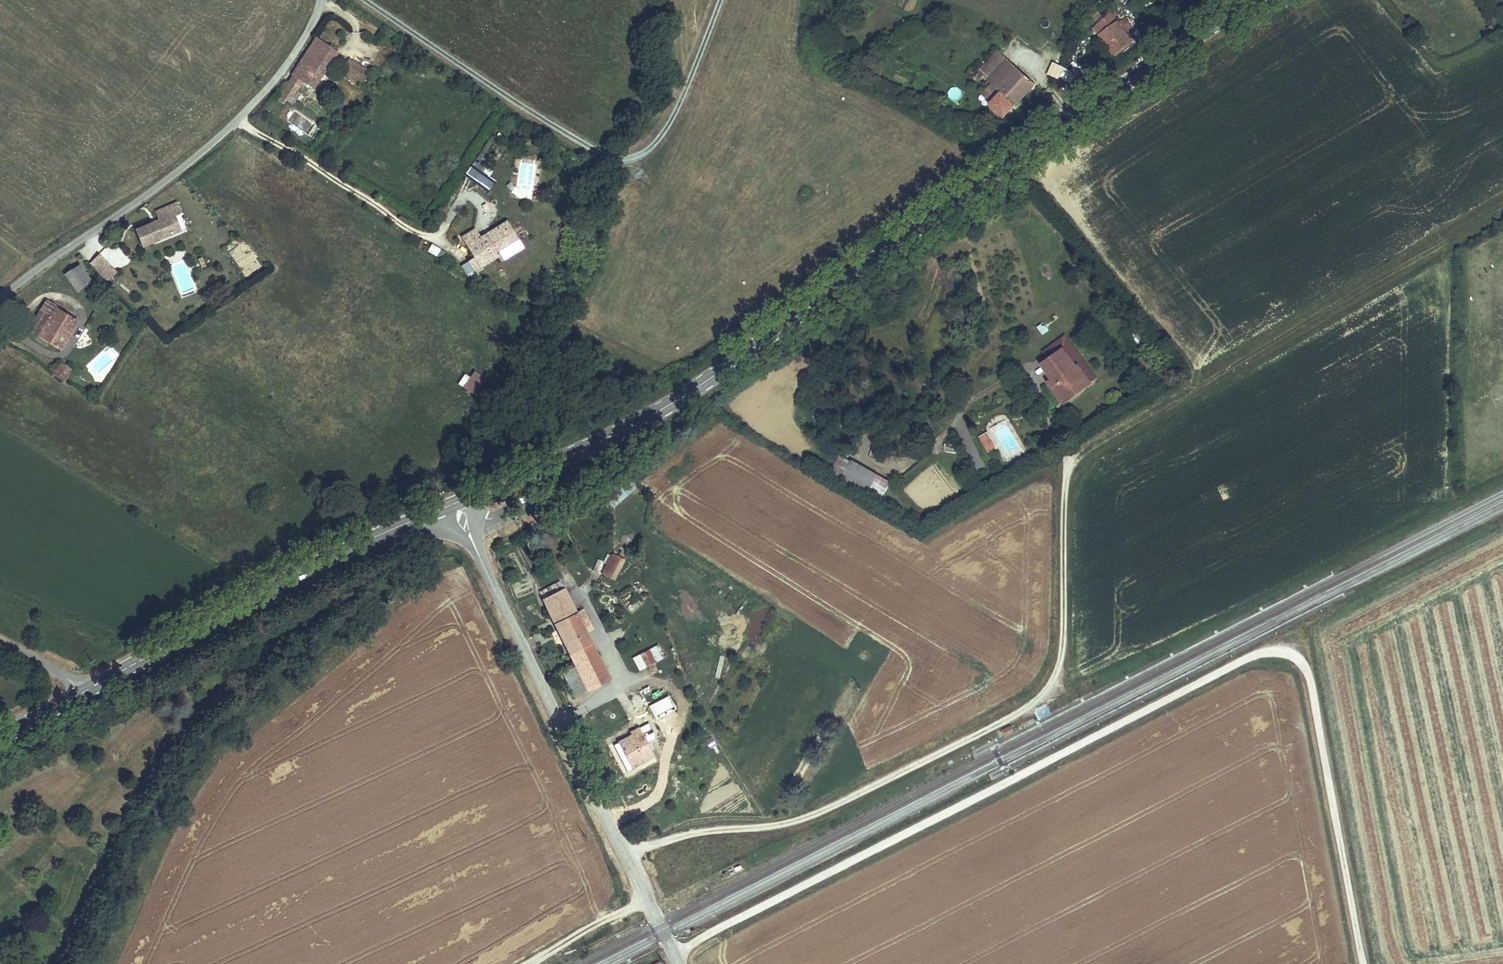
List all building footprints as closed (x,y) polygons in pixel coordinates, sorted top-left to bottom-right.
[(1202,0),(1179,0),(1186,10),(1202,0)] [(1114,55),(1132,43),(1119,24),(1101,36),(1114,55)] [(336,54),(315,40),(291,75),(315,89),(336,54)] [(369,73),(372,68),(355,59),(352,64),(369,73)] [(988,82),(1000,93),(1019,72),(1007,61),(988,82)] [(369,73),(352,64),(347,62),(340,74),(362,85),(369,73)] [(1069,84),(1075,75),(1064,67),(1058,76),(1069,84)] [(1006,119),(1035,86),(1019,72),(1000,93),(990,105),(1006,119)] [(296,101),(301,93),(286,84),(280,96),(285,99),(287,96),(296,101)] [(953,86),(948,96),(957,101),(963,92),(953,86)] [(290,109),(284,122),(310,134),(315,122),(290,109)] [(496,189),(481,177),(473,188),(487,199),(496,189)] [(165,238),(188,229),(177,201),(154,210),(165,238)] [(135,228),(142,247),(161,240),(154,220),(135,228)] [(486,256),(509,243),(499,226),(471,241),(466,233),(454,241),(472,269),(488,259),(486,256)] [(79,251),(90,262),(108,244),(97,233),(79,251)] [(509,243),(486,256),(488,259),(490,261),(512,247),(509,243)] [(431,244),(428,252),(443,258),(446,251),(431,244)] [(120,270),(130,258),(115,245),(105,258),(120,270)] [(108,280),(118,271),(99,252),(90,262),(108,280)] [(75,291),(88,281),(77,265),(63,275),(75,291)] [(58,310),(62,305),(55,301),(51,306),(44,302),(26,330),(59,350),(77,322),(58,310)] [(1036,326),(1041,335),(1049,330),(1043,321),(1036,326)] [(1059,400),(1076,388),(1078,392),(1091,383),(1077,364),(1074,366),(1061,348),(1043,361),(1053,376),(1046,382),(1059,400)] [(73,371),(61,363),(53,375),(66,383),(73,371)] [(475,403),(487,387),(476,378),(463,394),(475,403)] [(1062,404),(1078,392),(1076,388),(1059,400),(1062,404)] [(990,429),(1005,457),(1021,448),(1006,421),(990,429)] [(985,435),(977,440),(988,456),(996,452),(985,435)] [(888,481),(848,459),(837,477),(877,499),(888,481)] [(617,555),(605,575),(616,581),(628,560),(617,555)] [(578,664),(589,687),(609,677),(564,588),(544,597),(578,664)] [(663,658),(657,645),(631,659),(638,671),(663,658)] [(578,664),(564,670),(576,694),(589,687),(578,664)] [(657,757),(643,726),(634,730),(637,736),(610,749),(621,774),(657,757)]
